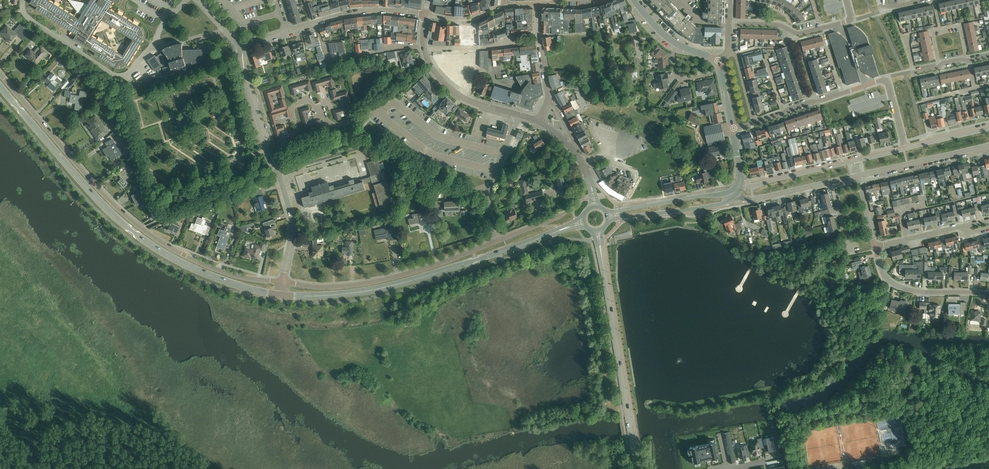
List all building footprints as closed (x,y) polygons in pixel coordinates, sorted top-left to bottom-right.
[(35,6),(37,7),(35,9),(76,35),(73,39),(95,53),(94,55),(115,69),(119,63),(120,64),(121,63),(126,66),(143,39),(138,35),(139,34),(138,33),(141,28),(116,12),(115,13),(109,9),(113,1),(114,2),(115,2),(116,2),(116,1),(117,1),(117,0),(90,0),(87,5),(73,2),(72,3),(77,10),(73,16),(48,0),(49,0),(31,0),(29,3),(35,6)] [(317,0),(311,0),(311,2),(305,3),(306,3),(311,19),(320,17),(332,13),(329,5),(328,0),(322,0),(323,4),(317,6),(316,2),(317,1),(317,0)] [(329,5),(332,13),(341,10),(339,1),(339,0),(333,0),(333,2),(333,3),(329,5)] [(350,8),(349,0),(345,0),(339,1),(341,10),(350,8)] [(350,8),(363,7),(363,0),(349,0),(350,8)] [(401,7),(412,8),(412,6),(421,8),(422,0),(402,0),(401,7)] [(463,5),(463,0),(456,0),(455,7),(455,16),(463,17),(463,5)] [(470,5),(473,14),(473,15),(483,10),(481,0),(468,0),(470,4),(470,5)] [(483,10),(491,6),(492,0),(490,0),(481,0),(483,10)] [(615,13),(617,13),(616,9),(618,8),(619,12),(621,11),(617,0),(612,0),(612,2),(614,10),(614,11),(615,13)] [(621,11),(623,16),(626,24),(628,24),(635,23),(636,22),(636,19),(629,21),(626,15),(625,12),(624,12),(622,7),(626,5),(624,0),(617,0),(621,11)] [(669,0),(647,0),(648,1),(654,7),(658,11),(660,13),(667,20),(678,9),(669,0)] [(708,13),(703,13),(702,18),(708,18),(707,23),(722,23),(722,22),(722,8),(722,0),(708,0),(708,13)] [(786,10),(791,3),(785,0),(781,8),(783,9),(785,10),(786,10)] [(601,6),(600,6),(601,13),(603,12),(604,19),(608,18),(607,15),(611,14),(612,16),(615,24),(613,24),(615,29),(619,28),(616,15),(615,13),(614,11),(614,10),(612,2),(605,4),(603,4),(601,5),(601,6)] [(789,13),(790,14),(796,8),(791,3),(786,10),(787,11),(788,13),(789,13)] [(434,13),(445,15),(446,6),(434,4),(433,11),(434,13)] [(473,14),(470,5),(467,5),(463,5),(463,17),(469,16),(473,14)] [(455,7),(447,6),(446,6),(445,15),(455,16),(455,7)] [(593,7),(591,8),(592,17),(592,22),(593,30),(596,30),(595,23),(595,22),(594,16),(597,16),(600,15),(600,18),(599,19),(600,21),(601,22),(601,23),(604,22),(604,19),(603,15),(603,12),(601,13),(600,6),(596,7),(593,7)] [(549,15),(550,8),(543,7),(542,9),(542,20),(542,33),(550,33),(550,32),(550,24),(549,15)] [(515,8),(516,22),(517,22),(522,21),(524,32),(529,32),(528,25),(527,14),(524,14),(523,8),(515,8)] [(531,8),(523,8),(524,14),(527,14),(528,25),(529,32),(534,31),(534,10),(534,9),(532,8),(531,8)] [(560,34),(560,27),(552,27),(553,20),(552,20),(552,19),(560,19),(561,8),(550,8),(549,15),(550,24),(550,32),(552,32),(552,34),(560,34)] [(560,22),(560,30),(564,30),(563,34),(569,33),(568,23),(568,21),(567,21),(567,15),(568,15),(568,9),(561,8),(560,19),(560,22)] [(584,20),(584,19),(592,17),(591,8),(581,10),(581,15),(583,32),(586,32),(585,26),(585,23),(585,22),(585,20),(584,20)] [(794,18),(801,13),(796,8),(790,14),(792,16),(791,16),(794,18)] [(513,28),(513,26),(512,20),(515,20),(514,9),(505,9),(506,15),(506,21),(507,35),(512,34),(511,28),(513,28)] [(568,21),(568,23),(570,23),(570,22),(570,19),(575,19),(575,10),(568,9),(568,15),(567,15),(567,21),(568,21)] [(678,9),(667,20),(673,26),(679,32),(679,31),(685,38),(685,37),(693,42),(694,35),(696,35),(696,27),(688,19),(690,17),(688,14),(686,17),(678,9)] [(504,11),(494,15),(495,26),(496,26),(499,26),(499,27),(505,26),(504,11)] [(801,13),(794,18),(795,19),(795,21),(796,21),(797,23),(805,19),(801,13)] [(495,26),(494,15),(480,22),(479,22),(479,25),(479,34),(479,37),(480,46),(491,44),(489,34),(489,31),(489,28),(491,27),(495,26)] [(371,24),(371,16),(363,17),(364,29),(367,29),(367,24),(371,24)] [(391,38),(391,39),(397,40),(400,17),(392,16),(391,26),(395,26),(394,33),(392,33),(391,38)] [(357,17),(351,19),(351,22),(352,29),(356,28),(356,30),(359,30),(359,28),(358,26),(358,22),(357,17)] [(363,17),(357,17),(358,22),(358,26),(359,28),(359,30),(362,29),(362,33),(369,32),(368,30),(367,30),(367,29),(364,29),(363,17)] [(397,40),(407,42),(408,34),(414,34),(414,31),(415,19),(411,18),(400,17),(397,40)] [(408,34),(407,42),(417,43),(417,39),(413,39),(413,38),(412,37),(412,36),(415,36),(415,35),(417,35),(418,32),(418,26),(419,19),(415,19),(414,31),(414,34),(408,34)] [(344,20),(338,21),(339,22),(340,28),(342,28),(343,33),(346,33),(347,33),(346,30),(345,22),(344,20)] [(340,28),(338,21),(333,22),(330,24),(333,30),(336,29),(336,28),(339,27),(339,28),(340,28)] [(427,39),(433,40),(436,25),(436,23),(431,21),(429,31),(428,37),(427,39)] [(517,25),(513,26),(513,28),(511,28),(512,34),(524,32),(522,21),(517,22),(517,25)] [(964,24),(965,31),(977,28),(977,26),(974,27),(973,22),(964,24)] [(19,37),(26,29),(20,23),(13,32),(7,26),(0,33),(5,37),(6,37),(8,39),(6,40),(9,43),(14,38),(13,37),(16,34),(19,37)] [(635,23),(628,24),(629,30),(628,30),(629,33),(641,31),(640,29),(635,23)] [(436,25),(433,40),(432,46),(446,46),(446,41),(444,41),(446,26),(444,26),(443,26),(436,25)] [(475,34),(479,34),(479,25),(460,25),(460,34),(464,34),(464,37),(460,37),(460,39),(460,40),(460,46),(480,46),(479,37),(475,37),(475,34)] [(328,35),(328,33),(325,26),(320,29),(322,35),(325,34),(325,35),(326,37),(329,36),(328,35)] [(874,62),(872,54),(872,53),(872,51),(870,47),(870,44),(869,45),(868,43),(868,42),(867,39),(867,37),(866,37),(865,35),(864,33),(862,31),(861,30),(859,28),(857,27),(854,26),(852,27),(848,28),(847,27),(850,36),(853,46),(850,47),(849,47),(848,42),(847,41),(846,40),(846,39),(845,38),(844,37),(843,37),(842,36),(841,35),(840,34),(839,34),(838,33),(837,33),(836,32),(835,32),(834,32),(834,31),(833,31),(833,32),(834,32),(831,33),(828,34),(831,44),(835,57),(839,68),(840,68),(841,67),(844,76),(844,77),(847,85),(854,83),(860,81),(860,82),(861,82),(858,74),(856,68),(858,67),(859,67),(860,68),(860,69),(861,70),(862,70),(863,71),(864,72),(865,73),(865,74),(866,75),(867,75),(868,76),(870,76),(871,77),(872,77),(873,78),(874,78),(874,77),(879,76),(877,71),(874,62)] [(711,46),(711,43),(720,44),(720,37),(721,37),(721,28),(705,27),(704,27),(696,27),(696,35),(694,35),(693,42),(699,43),(703,43),(703,46),(711,46)] [(965,31),(967,38),(976,36),(975,31),(978,30),(977,28),(965,31)] [(497,32),(498,38),(506,36),(506,29),(497,32)] [(917,38),(917,40),(929,38),(928,31),(919,32),(920,38),(917,38)] [(313,34),(305,37),(306,42),(305,42),(307,49),(321,45),(318,37),(314,38),(313,34)] [(822,36),(815,38),(818,50),(820,50),(819,47),(824,45),(822,36)] [(967,38),(968,45),(980,43),(980,40),(977,41),(976,36),(967,38)] [(551,37),(543,38),(545,51),(551,50),(551,47),(552,46),(551,37)] [(382,38),(370,40),(370,44),(373,44),(374,46),(375,46),(375,50),(381,50),(381,43),(383,43),(382,38)] [(815,38),(808,40),(810,49),(815,48),(816,51),(818,50),(815,38)] [(921,42),(922,47),(931,45),(929,38),(917,40),(918,43),(921,42)] [(367,43),(361,44),(361,47),(362,46),(362,50),(371,49),(370,44),(370,40),(366,40),(367,43)] [(810,49),(808,40),(801,42),(804,54),(806,53),(805,50),(810,49)] [(302,42),(299,43),(298,42),(292,44),(297,58),(301,57),(302,60),(307,58),(302,42)] [(334,42),(329,43),(329,44),(330,48),(331,53),(334,53),(339,52),(340,56),(340,59),(335,60),(332,60),(332,63),(333,66),(347,64),(347,63),(343,42),(337,42),(334,43),(334,42)] [(152,58),(148,60),(155,71),(157,70),(158,71),(158,72),(162,76),(173,73),(172,69),(176,68),(177,71),(181,70),(187,68),(188,67),(188,66),(190,66),(208,59),(208,50),(195,50),(194,50),(193,50),(192,50),(183,50),(182,43),(178,43),(167,47),(163,49),(164,51),(156,57),(155,55),(152,58)] [(980,43),(968,45),(970,52),(979,50),(978,45),(981,45),(980,43)] [(280,51),(282,57),(291,54),(289,45),(279,48),(280,51)] [(920,52),(920,55),(932,52),(931,45),(922,47),(923,52),(920,52)] [(520,49),(521,54),(521,55),(536,53),(535,46),(520,48),(520,49)] [(659,64),(659,68),(668,67),(668,66),(669,66),(668,63),(667,62),(667,54),(660,49),(657,46),(651,53),(655,56),(658,59),(656,59),(655,60),(655,63),(656,64),(659,64)] [(776,49),(777,52),(778,55),(787,52),(786,46),(776,49)] [(40,48),(40,49),(38,47),(33,53),(30,50),(25,56),(35,65),(46,53),(40,48)] [(519,47),(513,48),(514,55),(514,61),(521,60),(521,55),(521,54),(520,49),(519,50),(519,47)] [(513,48),(504,49),(505,56),(506,56),(507,59),(510,58),(509,56),(514,55),(513,48)] [(504,49),(498,50),(499,57),(503,56),(504,60),(507,59),(506,56),(505,56),(504,49)] [(409,50),(398,51),(391,53),(391,52),(387,53),(389,59),(396,57),(397,61),(400,60),(402,67),(413,64),(414,64),(415,64),(415,63),(416,63),(416,62),(416,61),(416,60),(415,60),(415,59),(414,59),(413,59),(412,59),(409,50)] [(484,51),(481,51),(480,67),(487,69),(488,66),(489,55),(489,50),(484,51)] [(264,53),(261,54),(262,58),(266,57),(267,60),(273,59),(271,52),(264,54),(264,53)] [(319,61),(324,59),(325,59),(323,52),(316,54),(318,61),(319,61)] [(756,60),(763,58),(761,52),(748,56),(747,56),(742,57),(745,67),(757,64),(756,60)] [(778,55),(780,61),(789,58),(787,52),(778,55)] [(932,52),(920,55),(921,57),(924,56),(925,61),(934,60),(932,52)] [(536,53),(521,55),(521,60),(522,62),(530,61),(530,63),(532,63),(538,62),(537,53),(536,53)] [(262,58),(261,54),(253,56),(257,67),(261,66),(259,59),(262,58)] [(780,61),(782,67),(791,64),(789,58),(780,61)] [(809,65),(810,67),(818,64),(817,59),(808,61),(809,62),(809,65)] [(530,63),(530,61),(522,62),(520,63),(521,69),(529,67),(529,70),(533,69),(533,71),(539,70),(538,62),(530,63)] [(782,67),(784,72),(793,69),(791,64),(782,67)] [(812,72),(820,70),(818,64),(810,67),(811,69),(810,70),(812,72)] [(747,78),(749,78),(764,74),(763,69),(758,70),(758,72),(754,73),(752,66),(745,68),(747,78)] [(793,69),(784,72),(786,78),(795,75),(793,69)] [(968,69),(961,71),(963,83),(966,82),(965,79),(970,78),(968,69)] [(813,76),(814,78),(822,75),(820,70),(812,72),(812,73),(812,76),(813,76)] [(551,75),(549,76),(550,83),(553,90),(561,86),(560,79),(559,72),(559,71),(551,72),(551,75)] [(961,71),(954,72),(956,81),(961,80),(961,83),(963,83),(961,71)] [(535,100),(544,94),(542,82),(540,72),(532,73),(515,76),(523,89),(522,90),(521,94),(520,99),(518,106),(532,110),(535,100)] [(954,72),(947,74),(949,86),(951,85),(951,82),(956,81),(954,72)] [(60,83),(61,82),(51,73),(44,81),(49,85),(48,86),(53,91),(58,86),(60,87),(62,89),(69,82),(66,80),(62,85),(60,83)] [(667,79),(668,79),(667,73),(656,75),(658,82),(654,83),(655,88),(659,88),(659,89),(668,87),(667,79)] [(748,81),(750,87),(757,85),(756,82),(757,81),(757,78),(759,77),(759,78),(769,76),(768,73),(764,74),(749,78),(749,81),(748,81)] [(949,86),(947,74),(939,75),(941,84),(946,83),(947,86),(949,86)] [(786,78),(787,84),(797,81),(795,75),(786,78)] [(815,83),(824,81),(822,75),(814,78),(814,80),(815,83)] [(332,77),(322,80),(324,85),(327,85),(326,83),(329,83),(330,87),(335,86),(332,77)] [(415,85),(413,87),(416,90),(421,95),(421,96),(424,94),(422,92),(423,92),(425,90),(423,88),(429,83),(424,77),(415,85)] [(928,88),(926,78),(920,79),(922,89),(928,88)] [(697,83),(699,90),(706,89),(708,96),(717,94),(714,79),(697,83)] [(74,80),(68,85),(71,88),(75,84),(74,83),(76,82),(74,80)] [(324,85),(322,80),(313,82),(316,91),(320,90),(319,85),(321,85),(322,86),(324,85)] [(309,81),(300,84),(301,89),(304,89),(303,87),(306,87),(307,91),(312,90),(309,81)] [(787,84),(789,90),(799,86),(797,81),(787,84)] [(817,87),(817,89),(825,86),(824,81),(815,83),(816,84),(816,87),(817,87)] [(483,82),(478,93),(481,94),(483,96),(484,95),(484,96),(485,94),(485,95),(487,92),(486,91),(489,84),(483,82)] [(423,92),(422,92),(424,94),(424,93),(432,102),(433,101),(436,98),(439,94),(432,86),(432,85),(429,83),(423,88),(425,90),(423,92)] [(301,89),(300,84),(290,86),(293,95),(297,94),(296,90),(299,89),(299,90),(301,89)] [(520,99),(521,94),(495,85),(491,97),(518,106),(520,99)] [(753,95),(758,94),(761,93),(759,88),(758,88),(757,85),(750,87),(751,93),(752,92),(753,95)] [(282,86),(273,89),(274,93),(279,92),(279,95),(278,95),(279,97),(285,96),(282,86)] [(789,90),(791,95),(801,92),(799,86),(789,90)] [(825,86),(817,89),(818,91),(817,91),(819,93),(819,94),(827,92),(825,86)] [(677,95),(678,102),(692,99),(689,88),(680,90),(681,94),(677,95)] [(986,88),(978,90),(979,93),(980,97),(987,95),(987,91),(986,88)] [(273,89),(265,91),(268,101),(272,100),(272,99),(274,99),(274,96),(272,97),(271,94),(274,93),(273,89)] [(333,100),(341,98),(340,93),(336,94),(336,92),(337,91),(336,89),(330,90),(333,100)] [(674,96),(677,92),(674,89),(666,100),(670,104),(675,97),(674,96)] [(555,95),(561,106),(569,102),(565,95),(565,94),(563,90),(562,91),(555,95)] [(80,91),(79,96),(71,95),(71,92),(65,91),(64,97),(70,98),(69,103),(75,104),(74,110),(81,111),(84,97),(86,97),(87,92),(80,91)] [(344,100),(344,102),(350,101),(348,91),(340,93),(341,98),(344,97),(345,100),(344,100)] [(753,98),(754,105),(762,103),(761,99),(764,98),(763,95),(769,94),(768,91),(761,93),(758,94),(759,96),(753,98)] [(801,92),(791,95),(793,101),(802,98),(801,92)] [(972,95),(964,97),(965,101),(965,102),(970,101),(972,108),(969,109),(970,116),(971,116),(972,117),(974,116),(974,115),(976,115),(975,107),(972,95)] [(960,97),(964,111),(962,112),(964,119),(969,118),(965,102),(965,101),(964,97),(964,96),(960,97)] [(281,105),(278,106),(279,110),(287,108),(285,98),(280,100),(281,105)] [(454,113),(458,107),(454,104),(453,105),(450,102),(451,101),(447,98),(445,101),(444,101),(441,104),(442,105),(438,110),(445,115),(447,112),(448,113),(450,110),(454,113)] [(571,103),(563,107),(564,110),(563,110),(564,112),(565,112),(566,113),(573,109),(573,110),(577,109),(579,107),(575,99),(572,100),(570,101),(571,103)] [(941,107),(942,110),(943,118),(946,117),(948,123),(956,121),(954,113),(950,114),(949,110),(945,111),(944,106),(946,106),(944,99),(940,100),(941,106),(941,107)] [(272,100),(268,101),(268,103),(271,113),(279,110),(278,106),(274,107),(272,100)] [(347,107),(343,108),(344,113),(353,110),(350,101),(344,102),(345,105),(346,104),(347,107)] [(721,112),(719,113),(717,102),(701,105),(701,109),(705,109),(706,116),(709,115),(711,123),(714,122),(714,123),(722,121),(721,112)] [(762,103),(754,105),(756,111),(765,109),(765,110),(769,109),(768,105),(766,105),(765,102),(762,103)] [(975,107),(976,115),(983,113),(981,106),(975,107)] [(287,108),(279,110),(280,115),(285,113),(286,117),(291,116),(288,107),(287,108)] [(300,109),(303,119),(309,117),(308,115),(307,115),(306,113),(310,111),(309,107),(300,109)] [(344,113),(343,108),(333,111),(336,121),(342,119),(341,116),(340,117),(339,114),(344,113)] [(572,127),(581,122),(582,121),(583,121),(577,109),(573,110),(573,109),(566,113),(565,113),(568,120),(572,127)] [(271,113),(269,113),(270,115),(272,121),(276,120),(275,116),(280,115),(279,110),(271,113)] [(456,116),(467,122),(471,116),(459,110),(456,116)] [(819,110),(813,112),(816,121),(822,119),(819,110)] [(939,115),(937,115),(937,119),(939,127),(945,125),(943,118),(942,111),(939,111),(939,115)] [(813,112),(808,114),(811,123),(816,121),(813,112)] [(691,114),(688,120),(700,125),(698,118),(691,114)] [(808,114),(802,116),(805,125),(811,123),(808,114)] [(95,116),(87,122),(89,124),(90,126),(88,127),(95,137),(99,134),(101,137),(107,133),(97,118),(95,116)] [(802,116),(796,118),(799,127),(805,125),(802,116)] [(306,129),(314,126),(313,121),(309,123),(308,120),(309,120),(309,117),(303,119),(306,129)] [(796,118),(790,119),(794,129),(799,127),(796,118)] [(313,121),(314,126),(316,131),(327,128),(325,123),(319,125),(318,123),(321,122),(320,119),(313,121)] [(794,129),(790,119),(785,121),(788,131),(794,129)] [(700,125),(688,120),(687,124),(697,128),(698,124),(700,125)] [(112,121),(108,124),(113,131),(117,128),(112,121)] [(584,129),(585,130),(586,129),(582,121),(581,122),(572,127),(576,134),(584,129)] [(783,122),(778,124),(781,131),(783,130),(784,134),(787,133),(783,122)] [(724,154),(727,153),(725,146),(723,147),(723,144),(722,140),(724,139),(720,123),(704,127),(711,157),(719,155),(719,156),(720,155),(721,156),(721,157),(722,157),(723,157),(724,156),(724,155),(724,154)] [(505,139),(509,126),(504,124),(502,131),(488,128),(486,138),(503,142),(505,139)] [(778,124),(773,126),(775,133),(779,132),(779,133),(780,135),(782,134),(781,131),(778,124)] [(274,128),(276,137),(282,135),(282,133),(280,133),(280,131),(284,130),(284,128),(283,125),(274,128)] [(576,136),(580,142),(590,137),(586,129),(585,130),(585,131),(576,136)] [(766,138),(770,137),(767,129),(764,130),(760,131),(760,130),(756,131),(758,139),(766,136),(766,138)] [(849,131),(845,132),(846,137),(848,141),(848,144),(850,151),(857,150),(854,139),(851,140),(849,131)] [(879,134),(881,143),(890,141),(888,132),(879,134)] [(292,138),(287,139),(289,144),(298,141),(295,133),(291,134),(292,138)] [(750,133),(742,136),(744,142),(746,150),(749,149),(756,147),(753,138),(752,139),(750,133)] [(841,133),(837,134),(842,153),(849,151),(847,144),(843,145),(842,141),(843,141),(841,133)] [(532,142),(537,149),(545,144),(541,138),(539,140),(536,134),(533,137),(535,140),(532,142)] [(866,141),(865,138),(864,138),(863,138),(859,139),(857,134),(855,135),(858,149),(866,147),(865,141),(866,141)] [(282,135),(276,137),(279,147),(289,144),(287,139),(283,141),(282,138),(283,138),(282,135)] [(580,142),(583,148),(593,142),(590,137),(580,142)] [(800,153),(798,146),(796,137),(788,139),(790,148),(792,155),(800,153)] [(818,144),(819,151),(821,159),(826,158),(824,150),(823,147),(821,138),(818,139),(819,144),(818,144)] [(103,150),(109,161),(124,153),(120,146),(112,151),(110,146),(114,144),(112,140),(105,144),(107,148),(103,150)] [(827,141),(830,156),(835,155),(833,147),(830,148),(831,147),(829,140),(827,141)] [(593,142),(583,148),(586,154),(595,149),(593,147),(590,148),(590,147),(594,144),(593,142)] [(816,144),(814,144),(810,145),(811,149),(813,149),(813,151),(814,154),(813,154),(815,160),(820,159),(816,144)] [(802,146),(798,147),(800,153),(801,156),(802,164),(807,162),(805,155),(802,156),(801,153),(803,152),(802,146)] [(810,150),(808,151),(806,146),(804,147),(808,162),(813,161),(810,150)] [(790,148),(787,149),(789,157),(790,158),(787,159),(789,167),(795,166),(792,155),(790,148)] [(773,169),(770,158),(767,159),(766,157),(763,158),(763,156),(762,156),(762,158),(762,160),(764,167),(766,167),(767,172),(773,170),(773,169)] [(770,158),(773,169),(776,169),(776,170),(782,169),(778,156),(770,158)] [(802,164),(801,156),(794,158),(795,165),(802,164)] [(309,195),(302,197),(305,207),(366,189),(364,184),(372,181),(373,185),(374,185),(377,192),(372,193),(376,207),(381,206),(380,205),(392,202),(386,181),(383,172),(381,173),(378,164),(378,162),(378,161),(378,159),(376,160),(367,162),(367,165),(368,164),(371,176),(370,176),(370,177),(362,179),(354,181),(354,179),(349,180),(350,182),(350,183),(334,187),(333,185),(329,186),(328,182),(312,187),(313,191),(311,192),(309,192),(309,194),(309,195)] [(764,170),(764,167),(762,160),(756,161),(758,167),(749,169),(750,175),(759,173),(759,171),(764,170)] [(127,164),(125,165),(122,168),(124,170),(118,175),(122,179),(117,182),(123,189),(128,184),(125,180),(131,175),(128,173),(132,170),(127,164)] [(598,167),(602,177),(610,173),(606,164),(598,167)] [(967,181),(966,173),(965,171),(963,164),(958,165),(960,174),(962,173),(964,182),(967,181)] [(960,175),(960,174),(958,165),(952,167),(954,175),(955,175),(956,177),(958,177),(958,175),(960,175)] [(977,166),(971,167),(973,175),(976,174),(977,177),(974,178),(975,182),(982,181),(981,178),(987,177),(984,166),(979,167),(980,168),(977,168),(977,166)] [(710,167),(704,168),(704,172),(699,173),(699,174),(695,175),(697,183),(701,182),(701,183),(708,181),(707,178),(712,178),(710,167)] [(951,167),(943,169),(945,177),(946,177),(946,176),(951,175),(953,174),(952,172),(951,167)] [(936,170),(938,179),(939,183),(942,182),(943,186),(946,186),(942,169),(936,170)] [(936,170),(929,172),(931,182),(934,182),(934,180),(938,179),(936,170)] [(928,172),(919,174),(922,187),(922,190),(922,191),(925,190),(923,183),(930,181),(928,172)] [(609,187),(612,189),(619,176),(620,174),(616,173),(615,176),(614,174),(605,179),(609,187)] [(913,176),(915,186),(915,187),(919,186),(919,188),(922,187),(919,174),(913,176)] [(619,176),(612,189),(610,194),(622,201),(625,195),(630,187),(625,184),(627,180),(619,176)] [(913,176),(907,177),(909,184),(910,192),(913,192),(912,187),(915,186),(914,183),(913,176)] [(559,189),(560,189),(560,190),(561,196),(567,195),(565,189),(565,188),(563,178),(555,180),(556,183),(557,182),(559,189)] [(902,194),(905,194),(901,178),(895,180),(897,187),(900,186),(902,194)] [(674,185),(674,183),(673,181),(673,179),(670,180),(671,182),(664,184),(665,192),(666,192),(666,193),(669,192),(673,191),(672,185),(674,185)] [(526,200),(525,195),(529,194),(525,180),(519,181),(525,200),(526,200)] [(883,195),(890,194),(887,182),(880,183),(883,195)] [(132,196),(136,205),(145,201),(143,195),(144,195),(140,185),(136,187),(139,193),(132,196)] [(865,186),(868,200),(869,200),(869,202),(873,201),(872,196),(875,196),(874,191),(873,191),(872,185),(865,186)] [(542,191),(529,194),(525,195),(526,200),(527,202),(544,198),(542,191)] [(263,201),(265,200),(264,196),(259,197),(257,192),(251,194),(253,199),(254,199),(258,211),(265,209),(263,201)] [(821,199),(818,200),(819,203),(822,202),(830,200),(828,193),(821,195),(821,199)] [(976,197),(977,203),(979,210),(981,209),(982,212),(988,211),(987,204),(981,206),(980,203),(981,203),(980,197),(976,197)] [(811,205),(810,201),(808,201),(807,198),(800,200),(801,203),(798,203),(799,209),(800,214),(804,213),(803,211),(812,209),(811,205)] [(830,200),(822,202),(824,209),(831,207),(830,200)] [(455,211),(459,211),(459,201),(444,202),(444,201),(436,202),(436,207),(444,206),(445,211),(446,211),(451,211),(451,210),(455,210),(455,211)] [(784,207),(786,215),(790,214),(789,211),(796,210),(796,209),(794,201),(787,203),(788,206),(784,207)] [(975,207),(968,209),(970,215),(976,214),(976,211),(979,210),(977,203),(974,204),(975,207)] [(777,206),(774,207),(775,214),(776,217),(777,221),(779,220),(779,217),(780,217),(779,215),(783,215),(782,212),(780,205),(780,204),(777,205),(777,206)] [(950,212),(947,213),(949,220),(955,219),(955,216),(957,215),(955,204),(952,205),(953,210),(950,211),(950,212)] [(970,215),(968,209),(965,209),(964,206),(957,208),(959,215),(962,214),(963,217),(970,215)] [(768,208),(767,208),(769,218),(770,218),(773,217),(776,217),(775,214),(774,207),(770,207),(767,207),(768,208)] [(508,213),(509,216),(507,217),(508,222),(514,220),(514,219),(517,218),(515,211),(512,211),(512,209),(508,211),(508,213)] [(762,210),(760,210),(760,209),(752,211),(754,220),(762,218),(760,212),(762,212),(762,210)] [(931,224),(930,217),(923,218),(923,216),(923,215),(922,210),(919,211),(922,225),(925,225),(925,226),(931,224)] [(940,210),(937,211),(939,219),(942,218),(943,221),(949,220),(947,213),(941,214),(940,210)] [(936,215),(930,217),(931,224),(938,223),(937,220),(939,219),(937,211),(935,211),(936,215)] [(421,224),(428,222),(426,212),(412,215),(413,218),(412,218),(409,219),(410,224),(418,222),(420,221),(421,224)] [(899,224),(901,223),(899,215),(892,216),(893,219),(898,218),(899,224)] [(735,231),(742,228),(740,223),(734,225),(731,216),(723,219),(728,233),(734,231),(732,228),(733,227),(734,229),(735,231)] [(824,224),(824,226),(835,223),(833,216),(826,218),(827,223),(824,224)] [(206,221),(205,220),(205,218),(203,217),(202,219),(198,218),(196,225),(192,224),(190,229),(205,235),(208,226),(204,225),(206,221)] [(179,229),(180,226),(171,222),(170,219),(162,223),(164,226),(166,225),(169,226),(167,230),(175,234),(178,229),(179,229)] [(265,227),(268,236),(266,236),(266,239),(270,240),(271,236),(275,235),(272,228),(271,228),(270,225),(275,224),(274,220),(263,223),(264,227),(265,227)] [(878,222),(879,228),(886,227),(885,220),(878,222)] [(835,223),(824,226),(825,227),(828,227),(829,232),(826,232),(827,236),(834,234),(834,231),(837,230),(835,223)] [(246,233),(246,232),(250,234),(250,233),(247,231),(247,230),(246,225),(239,228),(239,230),(242,231),(246,233)] [(229,233),(231,228),(226,226),(224,231),(220,229),(218,235),(221,236),(217,247),(225,250),(230,236),(227,235),(228,232),(229,233)] [(886,227),(879,228),(881,235),(888,234),(891,233),(889,226),(886,227)] [(380,229),(380,233),(375,234),(377,240),(377,239),(385,237),(386,238),(388,238),(389,241),(395,239),(393,228),(387,229),(387,228),(380,229)] [(962,247),(962,245),(961,242),(959,242),(957,236),(951,238),(954,251),(955,251),(955,250),(957,249),(955,244),(958,243),(960,248),(962,247)] [(322,246),(318,246),(317,238),(313,239),(314,256),(323,256),(322,246)] [(946,242),(943,242),(945,249),(947,248),(951,247),(952,250),(953,250),(953,252),(954,251),(951,238),(945,239),(946,242)] [(980,243),(982,249),(985,248),(985,246),(988,245),(988,239),(988,238),(982,239),(983,242),(980,243)] [(938,255),(938,254),(939,253),(938,248),(942,247),(942,249),(945,249),(943,242),(941,243),(940,240),(934,242),(936,248),(936,251),(937,255),(938,255)] [(346,241),(346,247),(342,247),(343,254),(346,253),(346,255),(353,255),(352,241),(346,241)] [(977,241),(971,242),(973,252),(976,251),(975,248),(979,247),(980,252),(981,253),(983,253),(982,249),(980,243),(978,243),(977,241)] [(973,252),(971,242),(964,244),(965,244),(962,245),(962,247),(963,252),(966,251),(970,250),(971,257),(974,256),(973,252)] [(253,248),(252,250),(246,248),(244,256),(250,258),(251,257),(254,257),(253,258),(257,259),(260,250),(264,251),(265,245),(262,244),(261,247),(252,244),(252,248),(253,248)] [(901,252),(910,250),(909,247),(900,249),(900,250),(891,252),(893,259),(902,257),(901,252)] [(869,275),(871,274),(869,266),(865,267),(865,266),(862,266),(861,261),(852,263),(853,269),(861,267),(864,278),(868,277),(868,275),(869,275)] [(931,280),(935,280),(935,272),(931,272),(931,267),(928,267),(928,262),(925,262),(925,273),(928,273),(928,279),(931,279),(931,280)] [(913,277),(913,270),(908,270),(908,265),(902,265),(902,263),(900,263),(900,266),(902,266),(902,273),(905,273),(905,277),(913,277)] [(913,265),(913,270),(913,277),(920,277),(920,271),(923,271),(923,265),(917,265),(913,265)] [(961,272),(961,280),(964,280),(964,279),(967,279),(967,274),(972,274),(972,265),(968,265),(968,271),(967,271),(967,272),(961,272)] [(935,272),(935,280),(939,280),(939,279),(942,279),(942,273),(946,273),(946,267),(940,267),(940,272),(935,272)] [(958,280),(961,280),(961,272),(959,272),(959,270),(954,270),(954,271),(953,271),(953,267),(949,267),(949,273),(954,273),(954,278),(958,278),(958,280)] [(980,280),(987,280),(988,274),(981,273),(981,272),(978,271),(979,269),(975,268),(975,274),(980,274),(980,280)] [(891,299),(889,308),(893,309),(893,310),(894,311),(895,312),(896,312),(897,311),(898,310),(903,311),(904,308),(906,308),(906,305),(909,306),(910,302),(908,301),(904,300),(903,301),(900,300),(900,301),(891,299)] [(920,302),(919,308),(924,309),(924,313),(923,313),(922,318),(929,318),(929,317),(930,317),(939,317),(940,305),(929,305),(929,303),(920,302)] [(948,304),(948,314),(964,314),(964,309),(966,309),(966,302),(960,302),(960,304),(948,304)] [(980,321),(980,312),(975,312),(975,311),(971,311),(970,320),(971,320),(971,321),(974,321),(974,320),(980,321)] [(776,450),(773,437),(766,439),(769,452),(776,450)] [(764,448),(761,438),(757,439),(758,442),(751,444),(752,447),(751,447),(752,452),(753,452),(753,456),(758,454),(761,453),(760,448),(764,448)] [(691,454),(693,463),(695,463),(695,466),(700,464),(700,462),(701,461),(704,460),(707,460),(708,462),(711,461),(711,459),(712,459),(713,462),(718,461),(717,458),(719,458),(715,439),(707,441),(707,444),(698,446),(690,447),(690,449),(687,450),(688,455),(691,454)] [(738,447),(737,447),(740,459),(740,458),(747,457),(745,450),(749,449),(748,445),(744,445),(744,446),(738,448),(738,447)]
